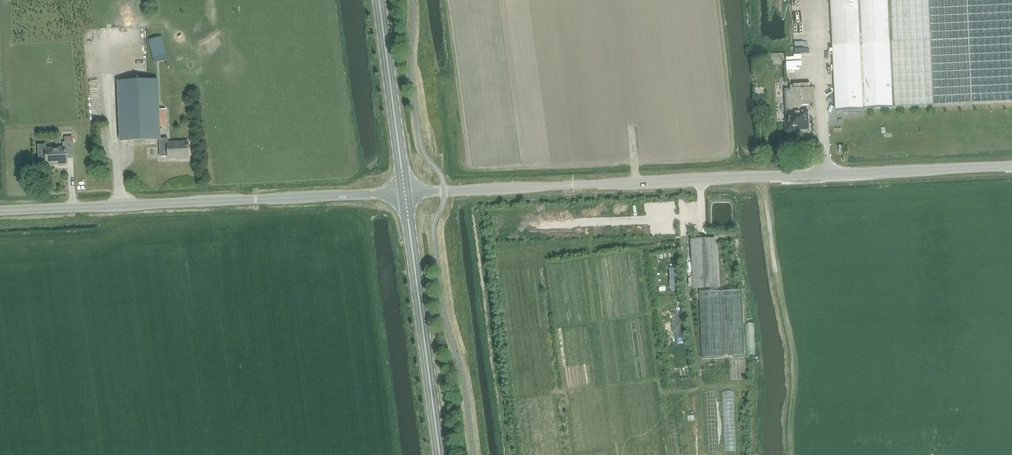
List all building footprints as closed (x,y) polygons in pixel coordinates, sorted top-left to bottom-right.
[(832,5),(834,47),(837,109),(892,107),(890,45),(888,0),(832,0),(832,5)] [(890,45),(892,107),(972,104),(1011,102),(1011,0),(888,0),(890,45)] [(158,80),(117,81),(120,142),(159,140),(160,140),(160,138),(160,127),(167,126),(166,109),(159,109),(158,80)] [(787,121),(785,121),(785,132),(798,131),(798,129),(807,129),(806,111),(801,111),(800,105),(814,104),(813,88),(793,89),(792,86),(790,86),(790,90),(786,90),(787,121)] [(186,104),(177,103),(176,113),(185,114),(186,104)] [(73,142),(72,142),(72,138),(63,139),(64,143),(63,143),(63,148),(46,149),(46,145),(38,145),(38,161),(41,163),(46,163),(46,164),(58,163),(58,164),(66,164),(66,157),(74,156),(73,142)] [(160,140),(159,140),(160,157),(168,156),(168,158),(177,158),(177,159),(188,159),(188,142),(167,143),(167,138),(160,138),(160,140)] [(693,288),(718,287),(716,238),(691,239),(693,288)] [(703,358),(745,356),(742,290),(700,292),(703,358)]
